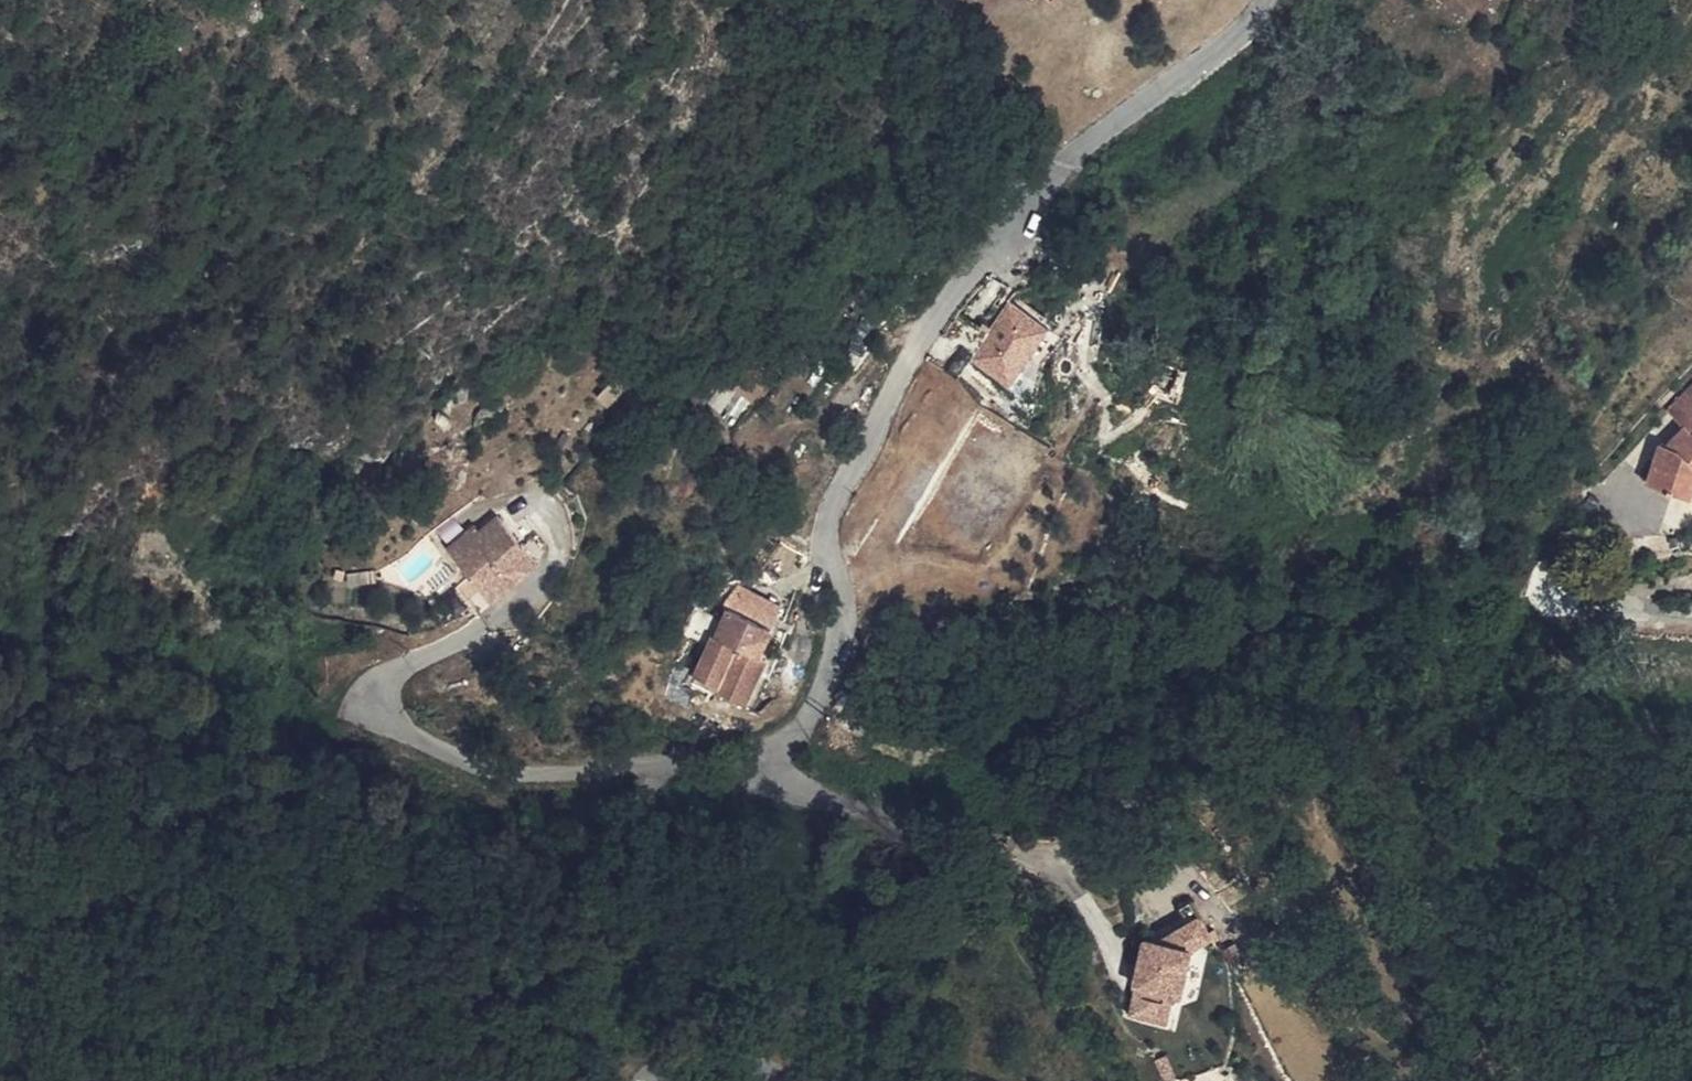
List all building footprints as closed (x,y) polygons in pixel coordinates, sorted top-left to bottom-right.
[(1015,300),(978,356),(1013,379),(1051,324),(1015,300)] [(1681,347),(1633,387),(1647,409),(1654,418),(1691,389),(1691,359),(1681,347)] [(750,367),(739,386),(760,398),(771,379),(750,367)] [(1663,452),(1691,430),(1691,389),(1654,418),(1647,409),(1626,424),(1612,460),(1652,474),(1663,452)] [(468,528),(448,546),(475,576),(482,584),(498,602),(541,562),(500,517),(485,531),(477,538),(468,528)] [(476,521),(468,528),(477,538),(485,531),(476,521)] [(475,576),(464,586),(472,594),(482,584),(475,576)] [(745,586),(736,608),(774,623),(783,600),(745,586)] [(736,608),(733,607),(721,635),(718,634),(700,671),(724,682),(750,694),(760,672),(756,671),(776,623),(774,623),(736,608)] [(1202,914),(1182,928),(1196,948),(1216,934),(1202,914)] [(1166,939),(1151,934),(1137,980),(1140,980),(1131,1009),(1166,1020),(1175,991),(1183,993),(1196,948),(1182,928),(1166,939)]
